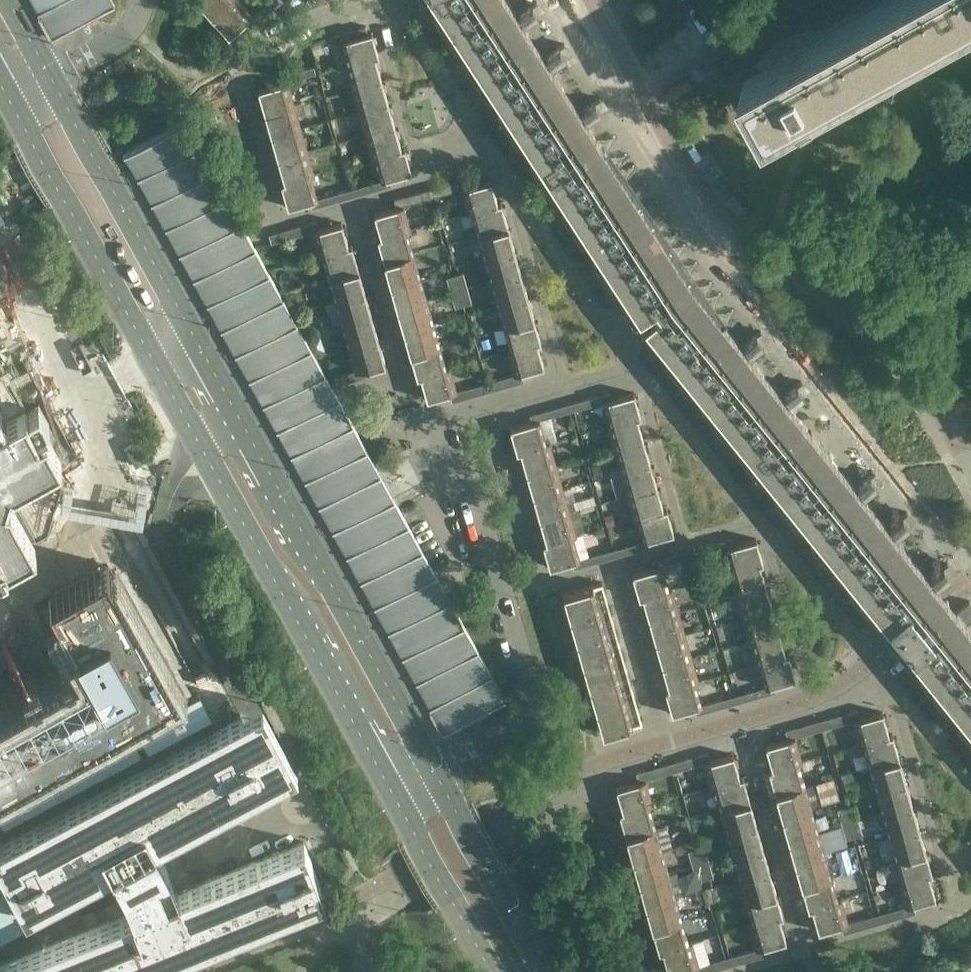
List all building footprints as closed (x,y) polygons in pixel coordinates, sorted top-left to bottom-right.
[(53,40),(71,30),(87,22),(96,17),(115,7),(112,0),(31,0),(53,40)] [(233,0),(196,0),(213,18),(233,0)] [(252,16),(238,0),(233,0),(213,18),(229,36),(252,16)] [(279,2),(277,0),(270,0),(258,11),(263,16),(279,2)] [(435,4),(432,5),(435,10),(438,8),(449,25),(488,0),(432,0),(435,4)] [(527,29),(523,23),(543,10),(537,1),(517,14),(508,0),(488,0),(449,25),(460,42),(457,44),(460,48),(463,47),(467,53),(464,54),(465,55),(467,59),(470,58),(481,74),(534,40),(527,29)] [(863,2),(858,7),(851,13),(848,16),(845,18),(842,21),(839,23),(835,24),(829,27),(826,28),(823,30),(819,30),(806,33),(798,35),(795,36),(791,38),(787,39),(784,41),(778,45),(774,48),(770,51),(766,55),(764,57),(761,62),(759,64),(763,72),(753,78),(773,114),(807,96),(814,109),(826,103),(827,102),(820,89),(842,77),(856,102),(887,85),(873,59),(946,19),(960,45),(970,39),(970,0),(864,0),(863,2)] [(342,40),(368,33),(366,26),(329,37),(331,44),(342,40)] [(372,32),(368,33),(342,40),(349,64),(375,57),(379,56),(372,32)] [(565,88),(558,77),(550,65),(570,52),(565,44),(545,56),(534,40),(481,74),(491,91),(489,92),(492,97),(494,95),(498,101),(496,103),(499,108),(501,106),(512,123),(565,88)] [(382,80),(375,57),(349,64),(345,65),(352,88),(382,80)] [(316,73),(314,66),(293,72),(295,79),(316,73)] [(388,103),(382,80),(352,88),(359,111),(388,103)] [(294,105),(288,81),(258,90),(265,113),(294,105)] [(597,137),(589,125),(586,119),(605,107),(600,98),(580,111),(565,88),(512,123),(523,139),(520,140),(523,145),(526,144),(530,150),(527,151),(528,152),(530,156),(533,154),(544,171),(597,137)] [(395,126),(388,103),(359,111),(365,134),(395,126)] [(301,128),(294,105),(265,113),(271,136),(301,128)] [(220,124),(214,112),(205,117),(211,129),(220,124)] [(385,485),(346,414),(184,119),(119,156),(445,736),(474,720),(491,710),(491,711),(507,702),(493,677),(492,677),(433,571),(400,511),(385,485)] [(375,156),(401,149),(395,126),(365,134),(372,157),(375,156)] [(308,151),(301,128),(271,136),(278,159),(308,151)] [(629,186),(622,174),(597,137),(544,171),(555,188),(552,190),(555,194),(558,193),(576,220),(629,186)] [(412,172),(405,148),(401,149),(375,156),(382,180),(390,178),(412,172)] [(314,174),(308,151),(278,159),(284,182),(311,175),(314,174)] [(318,199),(311,175),(284,182),(281,183),(288,207),(310,201),(318,199)] [(312,208),(392,185),(390,178),(382,180),(318,199),(310,201),(312,208)] [(396,207),(404,205),(461,189),(469,187),(466,178),(394,199),(396,207)] [(471,212),(498,204),(491,180),(469,187),(461,189),(468,212),(471,212)] [(693,284),(684,271),(629,186),(576,220),(586,236),(584,238),(587,243),(589,241),(618,285),(615,286),(619,292),(621,290),(624,295),(622,297),(625,302),(628,300),(639,317),(641,316),(646,323),(644,324),(657,340),(654,342),(658,346),(660,345),(681,370),(730,330),(693,284)] [(508,226),(501,203),(498,204),(471,212),(478,235),(508,226)] [(404,205),(396,207),(374,214),(381,237),(407,230),(411,229),(404,205)] [(271,243),(312,231),(319,229),(317,221),(269,235),(271,243)] [(342,223),(319,229),(312,231),(319,255),(322,254),(349,247),(342,223)] [(514,249),(508,226),(478,235),(485,258),(514,249)] [(414,253),(407,230),(381,237),(377,238),(384,261),(414,253)] [(358,269),(352,246),(349,247),(322,254),(329,277),(358,269)] [(521,272),(514,249),(485,258),(491,281),(521,272)] [(420,276),(414,253),(384,261),(391,284),(420,276)] [(365,292),(358,269),(329,277),(335,300),(365,292)] [(528,295),(521,272),(491,281),(498,304),(528,295)] [(455,307),(472,303),(463,273),(446,277),(455,307)] [(427,299),(420,276),(391,284),(397,308),(427,299)] [(372,315),(365,292),(335,300),(342,323),(372,315)] [(534,319),(528,295),(498,304),(504,327),(534,319)] [(433,322),(427,299),(397,308),(404,331),(433,322)] [(378,338),(372,315),(342,323),(349,347),(378,338)] [(541,342),(534,319),(504,327),(511,350),(537,343),(541,342)] [(440,345),(433,322),(404,331),(410,354),(440,345)] [(829,453),(794,409),(790,404),(808,389),(802,381),(783,396),(749,354),(767,339),(761,331),(743,346),(730,330),(681,370),(693,385),(691,387),(695,392),(697,390),(701,395),(699,397),(702,401),(704,399),(729,430),(727,432),(730,436),(733,434),(737,440),(735,441),(737,445),(738,446),(741,444),(766,475),(764,477),(767,482),(769,480),(777,489),(781,486),(782,488),(779,491),(789,504),(795,500),(782,484),(787,481),(789,483),(806,467),(829,453)] [(385,362),(378,338),(349,347),(356,370),(363,368),(385,362)] [(544,366),(537,343),(511,350),(508,351),(514,375),(522,373),(544,366)] [(447,368),(440,345),(410,354),(417,377),(420,376),(447,368)] [(9,569),(6,564),(37,547),(33,540),(47,532),(63,477),(55,463),(62,459),(45,428),(50,425),(39,405),(27,412),(0,364),(0,574),(9,569)] [(449,393),(457,391),(450,367),(447,368),(420,376),(427,400),(449,393)] [(365,377),(363,368),(356,370),(335,376),(337,385),(365,377)] [(452,402),(524,381),(522,373),(514,375),(457,391),(449,393),(452,402)] [(532,422),(550,417),(596,404),(612,399),(610,392),(530,415),(532,422)] [(641,417),(635,397),(634,393),(612,399),(596,404),(603,427),(607,426),(637,418),(641,417)] [(550,417),(532,422),(510,428),(517,452),(520,451),(550,442),(557,440),(550,417)] [(644,441),(637,418),(607,426),(614,449),(644,441)] [(651,464),(644,441),(614,449),(621,473),(651,464)] [(556,465),(550,442),(520,451),(527,474),(556,465)] [(957,611),(951,604),(936,585),(954,570),(948,562),(929,577),(895,535),(913,520),(907,512),(889,527),(863,494),(881,480),(874,472),(856,486),(829,453),(806,467),(789,483),(787,481),(782,484),(795,500),(789,504),(802,520),(800,522),(803,526),(806,525),(810,530),(808,532),(811,536),(814,535),(839,566),(837,568),(840,572),(843,570),(847,576),(845,578),(848,582),(851,580),(875,611),(873,613),(877,617),(879,615),(902,644),(919,666),(917,667),(921,672),(923,670),(948,701),(946,703),(950,708),(952,706),(956,711),(954,713),(958,718),(960,716),(970,729),(970,629),(969,627),(967,623),(957,611)] [(657,487),(651,464),(621,473),(627,495),(657,487)] [(563,488),(556,465),(527,474),(533,497),(563,488)] [(664,510),(657,487),(627,495),(634,518),(637,517),(664,510)] [(570,512),(563,488),(533,497),(540,520),(570,512)] [(674,533),(667,509),(664,510),(637,517),(644,541),(652,539),(674,533)] [(576,535),(570,512),(540,520),(546,543),(573,536),(576,535)] [(580,559),(573,536),(546,543),(543,544),(550,568),(572,562),(580,559)] [(654,568),(662,565),(726,547),(734,545),(732,538),(652,561),(654,568)] [(574,569),(654,546),(652,539),(644,541),(580,559),(572,562),(574,569)] [(763,562),(757,543),(756,539),(734,545),(726,547),(733,571),(759,563),(763,562)] [(766,586),(759,563),(733,571),(730,572),(736,595),(766,586)] [(642,597),(669,589),(662,565),(654,568),(632,574),(639,598),(642,597)] [(609,606),(602,582),(563,593),(570,617),(609,606)] [(773,609),(766,586),(736,595),(743,618),(773,609)] [(679,611),(672,588),(669,589),(642,597),(649,620),(679,611)] [(969,601),(957,611),(967,623),(970,620),(970,603),(969,601)] [(110,679),(132,667),(133,669),(158,656),(140,623),(73,604),(11,638),(4,625),(0,627),(0,794),(133,720),(110,679)] [(615,629),(609,606),(570,617),(576,640),(615,629)] [(779,632),(773,609),(743,618),(749,641),(779,632)] [(685,634),(679,611),(649,620),(656,643),(685,634)] [(622,652),(615,629),(576,640),(583,663),(622,652)] [(786,656),(779,632),(749,641),(756,664),(760,663),(786,656)] [(692,657),(685,634),(656,643),(662,666),(692,657)] [(629,675),(622,652),(583,663),(590,687),(629,675)] [(796,678),(789,655),(786,656),(760,663),(766,687),(774,685),(796,678)] [(698,680),(692,657),(662,666),(669,689),(695,681),(698,680)] [(635,699),(629,675),(590,687),(596,710),(635,699)] [(702,705),(695,681),(669,689),(665,690),(672,714),(694,707),(702,705)] [(696,714),(776,692),(774,685),(766,687),(702,705),(694,707),(696,714)] [(642,722),(635,699),(596,710),(603,733),(642,722)] [(178,845),(176,844),(162,856),(157,844),(276,781),(283,776),(297,769),(262,704),(250,710),(0,843),(0,865),(2,870),(0,871),(0,941),(64,907),(59,896),(113,867),(133,910),(0,964),(0,971),(134,971),(325,895),(304,842),(179,892),(173,880),(191,878),(192,875),(191,874),(189,872),(186,869),(186,868),(184,865),(182,862),(181,859),(180,858),(180,856),(179,853),(179,851),(178,848),(178,845)] [(788,739),(795,737),(853,720),(860,718),(858,710),(785,730),(788,739)] [(889,736),(889,735),(884,716),(883,712),(860,718),(853,720),(860,745),(863,744),(863,743),(889,736)] [(899,757),(893,734),(889,735),(889,736),(863,743),(863,744),(869,766),(899,757)] [(795,737),(788,739),(765,745),(772,768),(772,769),(798,761),(799,762),(802,761),(795,737)] [(646,779),(703,763),(711,761),(708,752),(636,773),(639,781),(646,779)] [(733,754),(711,761),(703,763),(710,787),(714,786),(740,778),(733,754)] [(906,780),(899,757),(869,766),(876,789),(906,780)] [(805,784),(799,762),(798,761),(772,769),(772,768),(769,769),(775,792),(805,784)] [(750,800),(743,777),(740,778),(714,786),(720,808),(750,800)] [(646,779),(639,781),(616,788),(623,811),(649,804),(653,803),(646,779)] [(913,804),(906,780),(876,789),(883,812),(913,804)] [(811,807),(805,784),(775,792),(782,816),(811,807)] [(756,823),(750,800),(720,808),(727,831),(756,823)] [(656,826),(649,804),(623,811),(619,812),(626,835),(656,826)] [(863,834),(859,819),(854,804),(838,809),(846,839),(863,834)] [(919,827),(913,804),(883,812),(889,836),(919,827)] [(818,831),(811,807),(782,816),(789,839),(818,831)] [(671,842),(668,822),(659,823),(662,843),(671,842)] [(763,846),(756,823),(727,831),(733,855),(763,846)] [(662,850),(656,826),(626,835),(632,858),(662,850)] [(926,851),(919,827),(889,836),(896,859),(926,851)] [(825,854),(818,831),(789,839),(795,862),(825,854)] [(697,882),(714,877),(705,846),(688,851),(697,882)] [(770,870),(763,846),(733,855),(740,878),(770,870)] [(669,873),(662,850),(632,858),(639,882),(669,873)] [(932,874),(926,851),(896,859),(902,881),(903,881),(929,874),(929,875),(932,874)] [(831,877),(825,854),(795,862),(802,886),(831,877)] [(776,893),(770,870),(740,878),(747,902),(776,893)] [(676,897),(669,873),(639,882),(646,905),(676,897)] [(935,898),(929,875),(929,874),(903,881),(902,881),(899,882),(906,906),(913,904),(935,898)] [(838,899),(831,877),(802,886),(808,909),(812,908),(812,907),(838,900),(838,899)] [(783,916),(776,893),(747,902),(753,924),(779,917),(783,916)] [(682,920),(676,897),(646,905),(653,928),(682,920)] [(848,923),(841,898),(838,899),(838,900),(812,907),(812,908),(818,931),(841,925),(848,923)] [(843,933),(916,913),(913,904),(906,906),(848,923),(841,925),(843,933)] [(701,917),(705,930),(717,926),(712,913),(701,917)] [(786,940),(779,917),(753,924),(750,925),(756,949),(764,947),(786,940)] [(662,950),(689,942),(682,920),(653,928),(659,951),(662,950)] [(692,941),(689,942),(662,950),(669,971),(675,971),(691,967),(699,965),(692,941)] [(766,955),(764,947),(756,949),(699,965),(691,967),(693,971),(707,971),(766,955)]
